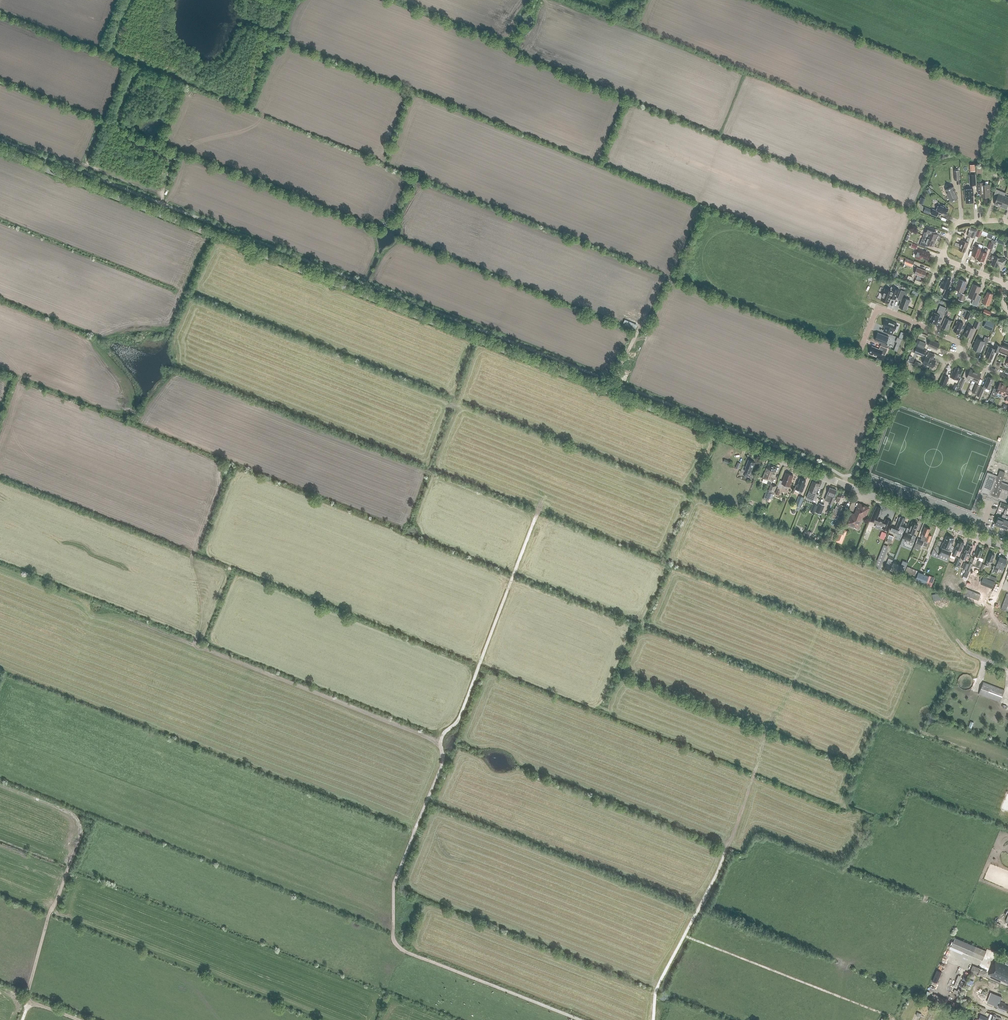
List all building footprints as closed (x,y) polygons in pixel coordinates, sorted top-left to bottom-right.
[(984,185),(984,182),(977,183),(978,193),(981,193),(982,197),(990,196),(989,185),(984,185)] [(958,198),(953,186),(945,189),(950,201),(958,198)] [(973,195),(973,189),(965,189),(965,197),(966,203),(973,202),(973,195)] [(994,204),(1000,206),(1004,196),(1005,193),(996,189),(994,195),(997,197),(994,204)] [(936,210),(933,209),(931,214),(937,216),(938,212),(942,213),(942,212),(946,214),(948,208),(945,207),(945,206),(939,203),(936,210)] [(926,227),(923,235),(927,237),(936,240),(938,235),(932,232),(933,229),(926,227)] [(977,230),(970,227),(967,236),(974,238),(977,230)] [(926,247),(927,244),(933,246),(936,240),(927,237),(923,235),(920,245),(926,247)] [(966,242),(962,240),(961,243),(959,244),(959,246),(959,247),(959,249),(965,252),(970,238),(968,237),(966,242)] [(975,246),(972,255),(978,257),(977,259),(980,250),(981,251),(981,249),(977,247),(978,244),(976,243),(975,246)] [(919,259),(920,259),(919,259),(920,257),(928,260),(930,254),(918,249),(915,257),(919,259)] [(984,252),(981,251),(980,250),(977,259),(983,261),(986,253),(987,250),(985,249),(984,252)] [(992,261),(991,264),(997,267),(999,263),(1000,264),(1004,265),(1006,259),(1001,257),(1000,258),(992,255),(990,260),(992,261)] [(914,274),(924,277),(926,271),(917,267),(914,274)] [(949,284),(951,278),(945,275),(944,279),(943,279),(940,287),(947,290),(950,284),(949,284)] [(955,289),(963,292),(965,286),(966,282),(960,279),(958,283),(957,283),(955,289)] [(973,284),(968,296),(976,299),(981,287),(973,284)] [(889,303),(891,297),(896,299),(899,290),(891,287),(890,290),(885,288),(881,300),(889,303)] [(898,299),(902,301),(899,307),(906,310),(910,300),(905,298),(907,293),(901,290),(898,299)] [(986,296),(985,295),(982,303),(989,305),(992,298),(991,298),(993,294),(987,292),(986,296)] [(933,312),(929,321),(936,324),(939,316),(942,317),(946,308),(940,305),(937,313),(933,312)] [(945,318),(942,327),(948,329),(951,320),(945,318)] [(625,319),(623,325),(636,330),(638,324),(625,319)] [(886,320),(883,326),(885,327),(883,331),(892,334),(893,330),(894,331),(897,324),(886,320)] [(986,320),(984,325),(989,327),(988,329),(991,331),(995,323),(986,320)] [(963,323),(957,321),(953,330),(959,333),(963,323)] [(970,337),(974,329),(968,326),(964,335),(970,337)] [(875,340),(874,340),(881,343),(881,345),(886,347),(887,345),(886,344),(889,337),(877,332),(877,333),(878,333),(875,340)] [(973,348),(980,352),(983,344),(986,345),(989,338),(985,337),(983,341),(977,338),(973,348)] [(937,350),(939,344),(930,340),(928,346),(937,350)] [(1001,347),(996,344),(994,349),(989,347),(985,356),(992,359),(995,351),(998,353),(1001,347)] [(869,354),(880,358),(881,353),(885,355),(887,349),(881,346),(879,349),(872,347),(869,354)] [(914,352),(923,356),(926,350),(916,346),(914,352)] [(932,359),(934,355),(928,352),(926,357),(925,356),(923,363),(933,367),(936,361),(932,359)] [(958,368),(956,367),(954,371),(953,372),(951,377),(958,380),(962,370),(959,369),(959,368),(958,368)] [(966,378),(972,380),(975,371),(970,369),(966,378)] [(981,374),(975,371),(972,380),(977,382),(981,374)] [(945,386),(949,377),(943,375),(940,384),(945,386)] [(994,379),(988,377),(983,387),(984,388),(989,390),(994,379)] [(1001,383),(1000,383),(997,389),(994,388),(991,395),(995,397),(997,392),(1002,394),(1006,385),(1005,385),(1005,384),(1001,382),(1001,383)] [(983,387),(980,386),(977,394),(976,395),(981,397),(984,388),(983,387)] [(750,473),(751,469),(752,470),(755,462),(748,460),(745,467),(746,467),(745,471),(750,473)] [(766,468),(762,478),(772,482),(776,472),(775,471),(777,467),(769,464),(767,468),(766,468)] [(981,490),(985,491),(985,492),(990,494),(991,495),(1007,501),(1007,500),(1007,484),(1001,482),(1003,479),(1005,472),(1000,471),(998,476),(991,474),(988,472),(981,490)] [(791,481),(793,475),(786,473),(783,481),(780,480),(777,486),(781,488),(783,484),(785,485),(784,486),(785,487),(787,488),(788,488),(789,486),(790,486),(792,481),(791,481)] [(802,491),(802,492),(804,487),(803,486),(806,480),(800,478),(799,482),(798,482),(795,489),(799,490),(799,492),(801,493),(802,491)] [(809,490),(806,497),(807,497),(807,496),(816,499),(815,500),(816,501),(818,494),(816,493),(820,484),(813,481),(809,490)] [(828,503),(832,505),(835,498),(834,497),(837,490),(830,487),(825,500),(829,502),(828,503)] [(844,500),(846,501),(848,497),(844,495),(845,493),(841,492),(839,497),(838,496),(836,501),(841,503),(843,504),(844,500)] [(799,496),(795,505),(800,507),(804,498),(799,496)] [(834,514),(843,516),(846,505),(837,502),(834,514)] [(819,503),(815,512),(821,514),(825,505),(819,503)] [(856,511),(855,515),(851,514),(847,523),(857,527),(861,516),(865,517),(869,507),(859,504),(857,509),(856,508),(856,511)] [(881,528),(884,529),(887,530),(891,521),(885,518),(884,521),(877,519),(880,512),(879,512),(881,508),(877,506),(875,510),(871,520),(882,525),(881,528)] [(995,524),(1001,527),(1004,519),(1005,515),(1003,514),(1002,516),(1002,517),(1002,518),(998,517),(995,524)] [(896,528),(892,526),(890,531),(897,534),(902,536),(906,526),(903,525),(904,523),(903,522),(905,518),(901,516),(899,517),(899,519),(899,520),(896,528)] [(916,530),(916,529),(916,528),(918,524),(912,522),(908,533),(905,532),(903,538),(913,542),(913,543),(916,536),(913,535),(915,531),(916,530)] [(925,540),(929,541),(931,536),(928,534),(930,529),(925,527),(922,534),(921,537),(922,537),(921,539),(924,540),(925,541),(925,540)] [(827,539),(833,542),(837,532),(830,530),(827,539)] [(940,553),(938,557),(947,561),(949,557),(951,552),(948,551),(950,545),(951,546),(952,542),(954,539),(952,538),(947,536),(944,543),(943,542),(942,545),(941,548),(942,548),(940,553)] [(924,540),(921,539),(917,538),(913,548),(919,550),(921,545),(922,545),(924,540)] [(953,552),(953,551),(951,555),(955,557),(958,549),(961,550),(964,543),(958,540),(955,548),(954,548),(953,552)] [(876,565),(880,567),(889,546),(884,544),(876,565)] [(960,558),(965,560),(967,555),(969,556),(972,550),(971,550),(973,546),(968,544),(967,548),(966,548),(965,551),(964,551),(963,554),(962,554),(960,558)] [(980,558),(982,554),(981,553),(982,550),(978,548),(974,559),(971,558),(966,569),(970,571),(973,563),(972,563),(980,566),(982,562),(977,560),(978,557),(980,558)] [(988,566),(990,561),(992,562),(994,558),(993,558),(994,554),(990,553),(985,565),(988,566)] [(997,563),(996,567),(994,566),(991,572),(994,573),(994,571),(997,572),(999,568),(1003,570),(1007,559),(1000,557),(997,563)] [(903,560),(898,571),(903,573),(907,562),(903,560)] [(915,577),(917,571),(907,566),(903,575),(914,579),(915,577)] [(919,572),(915,580),(926,584),(929,576),(922,573),(919,572)] [(994,587),(996,581),(984,577),(982,584),(994,587)] [(940,593),(933,594),(934,601),(942,599),(940,593)] [(956,679),(956,681),(956,683),(957,686),(959,688),(961,689),(963,689),(966,689),(968,688),(970,686),(971,684),(972,682),(971,679),(970,677),(969,675),(967,674),(964,673),(962,674),(959,675),(958,676),(956,679)] [(979,693),(1000,701),(1004,690),(983,682),(979,693)] [(986,951),(955,938),(951,947),(982,960),(986,951)] [(993,964),(988,974),(1007,984),(1007,966),(996,960),(994,964),(993,964)] [(932,1000),(946,1005),(948,999),(935,994),(932,1000)] [(993,1005),(998,1007),(997,1009),(1002,1011),(1002,1010),(1005,1011),(1006,1010),(1007,1011),(1007,1006),(1005,1005),(1005,1003),(1000,1001),(999,1003),(995,1001),(995,1000),(996,998),(990,995),(988,997),(985,1003),(993,1006),(993,1005)]
